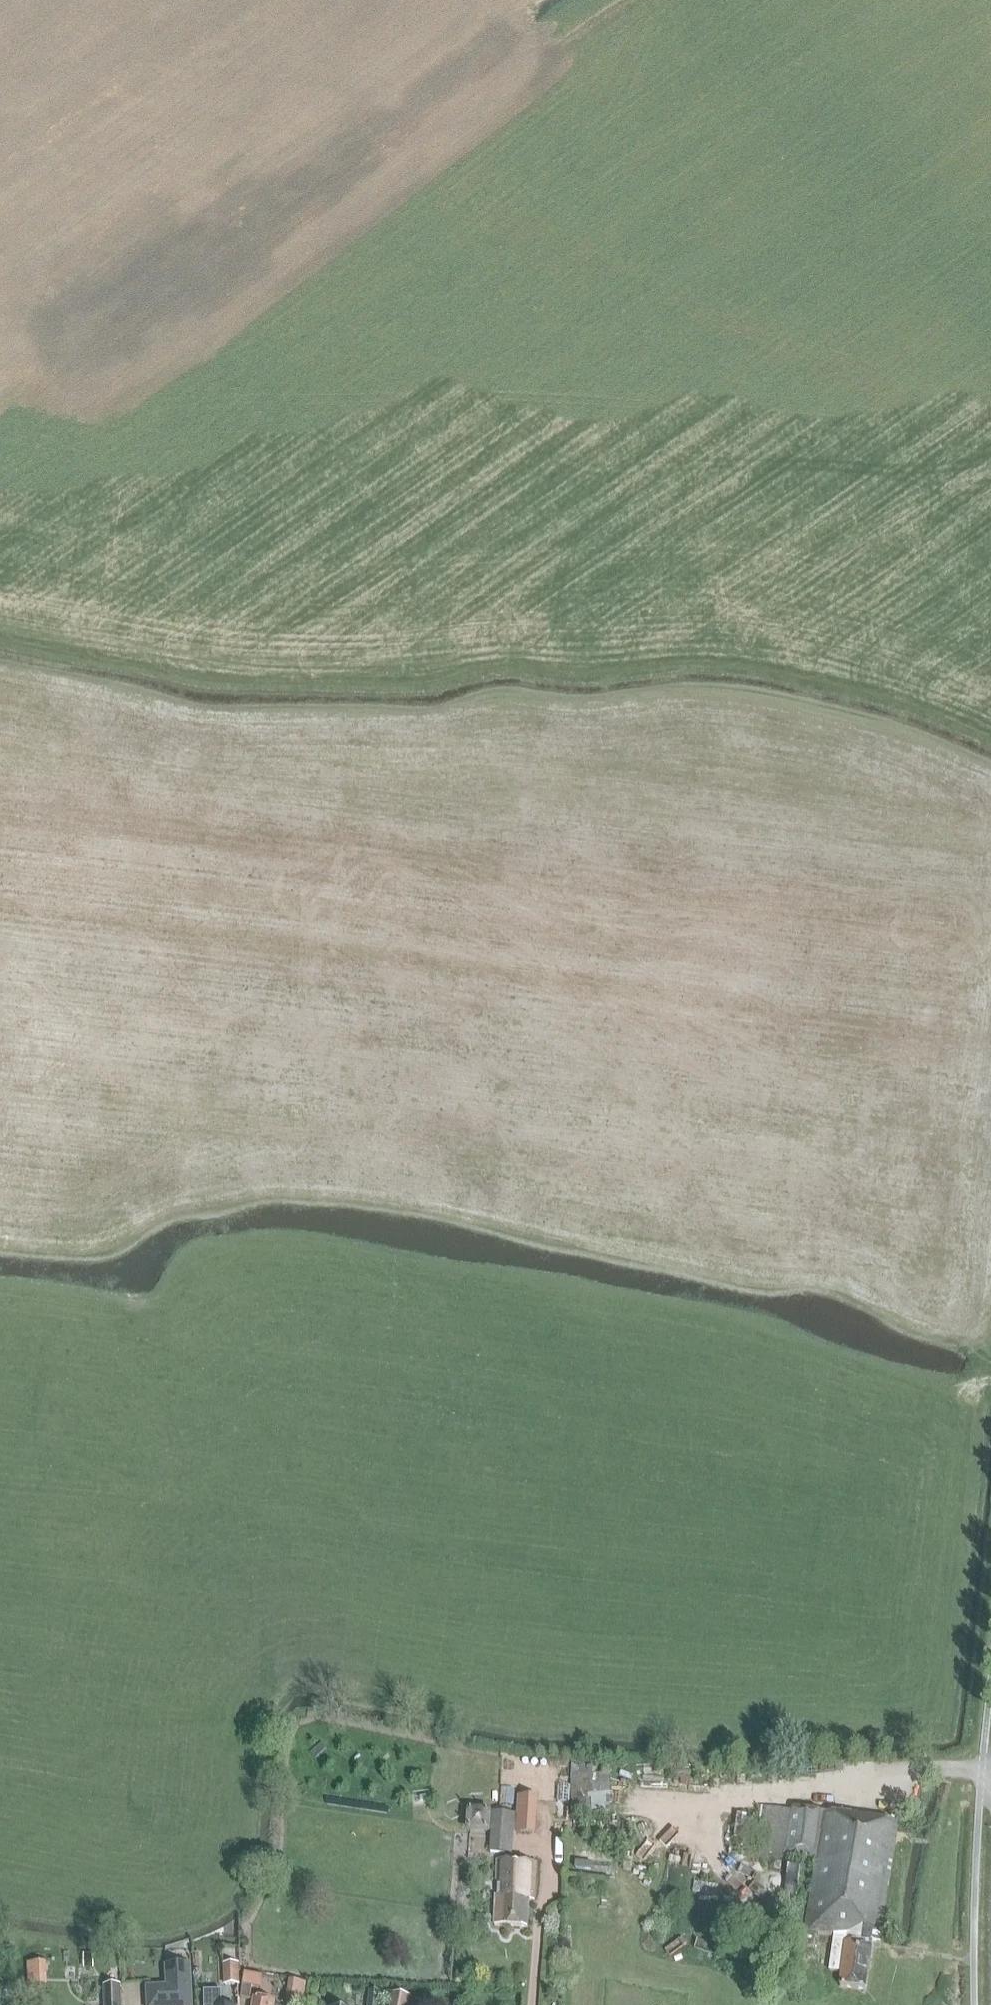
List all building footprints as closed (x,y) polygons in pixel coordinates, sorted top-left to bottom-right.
[(611,1797),(618,1797),(617,1763),(575,1764),(577,1814),(612,1812),(611,1797)] [(790,1811),(760,1807),(757,1825),(764,1826),(760,1851),(816,1860),(805,1933),(808,1933),(806,1947),(814,1948),(816,1935),(833,1937),(829,1971),(841,1973),(839,1987),(865,1990),(872,1942),(878,1943),(896,1824),(791,1808),(790,1811)] [(512,1854),(515,1823),(515,1815),(492,1813),(489,1852),(512,1854)] [(536,1863),(497,1860),(494,1925),(526,1927),(527,1900),(533,1900),(536,1863)] [(799,1867),(787,1865),(782,1903),(794,1905),(799,1867)] [(93,1969),(93,1955),(83,1954),(83,1969),(93,1969)] [(47,1986),(46,1962),(26,1963),(27,1987),(47,1986)] [(190,1964),(165,1965),(165,1985),(145,1985),(145,2004),(192,2004),(190,1964)] [(239,1964),(223,1964),(224,1986),(240,1985),(239,1964)] [(250,1999),(252,1988),(259,1989),(262,1976),(244,1973),(240,1998),(250,1999)] [(308,2002),(313,1982),(295,1978),(290,1998),(308,2002)] [(121,1985),(103,1986),(104,2004),(122,2004),(121,1985)] [(368,1991),(366,2004),(379,2004),(380,1993),(368,1991)] [(203,1992),(203,2004),(220,2004),(220,1992),(203,1992)] [(392,1994),(388,1993),(386,2004),(409,2004),(411,1997),(392,1994)]
